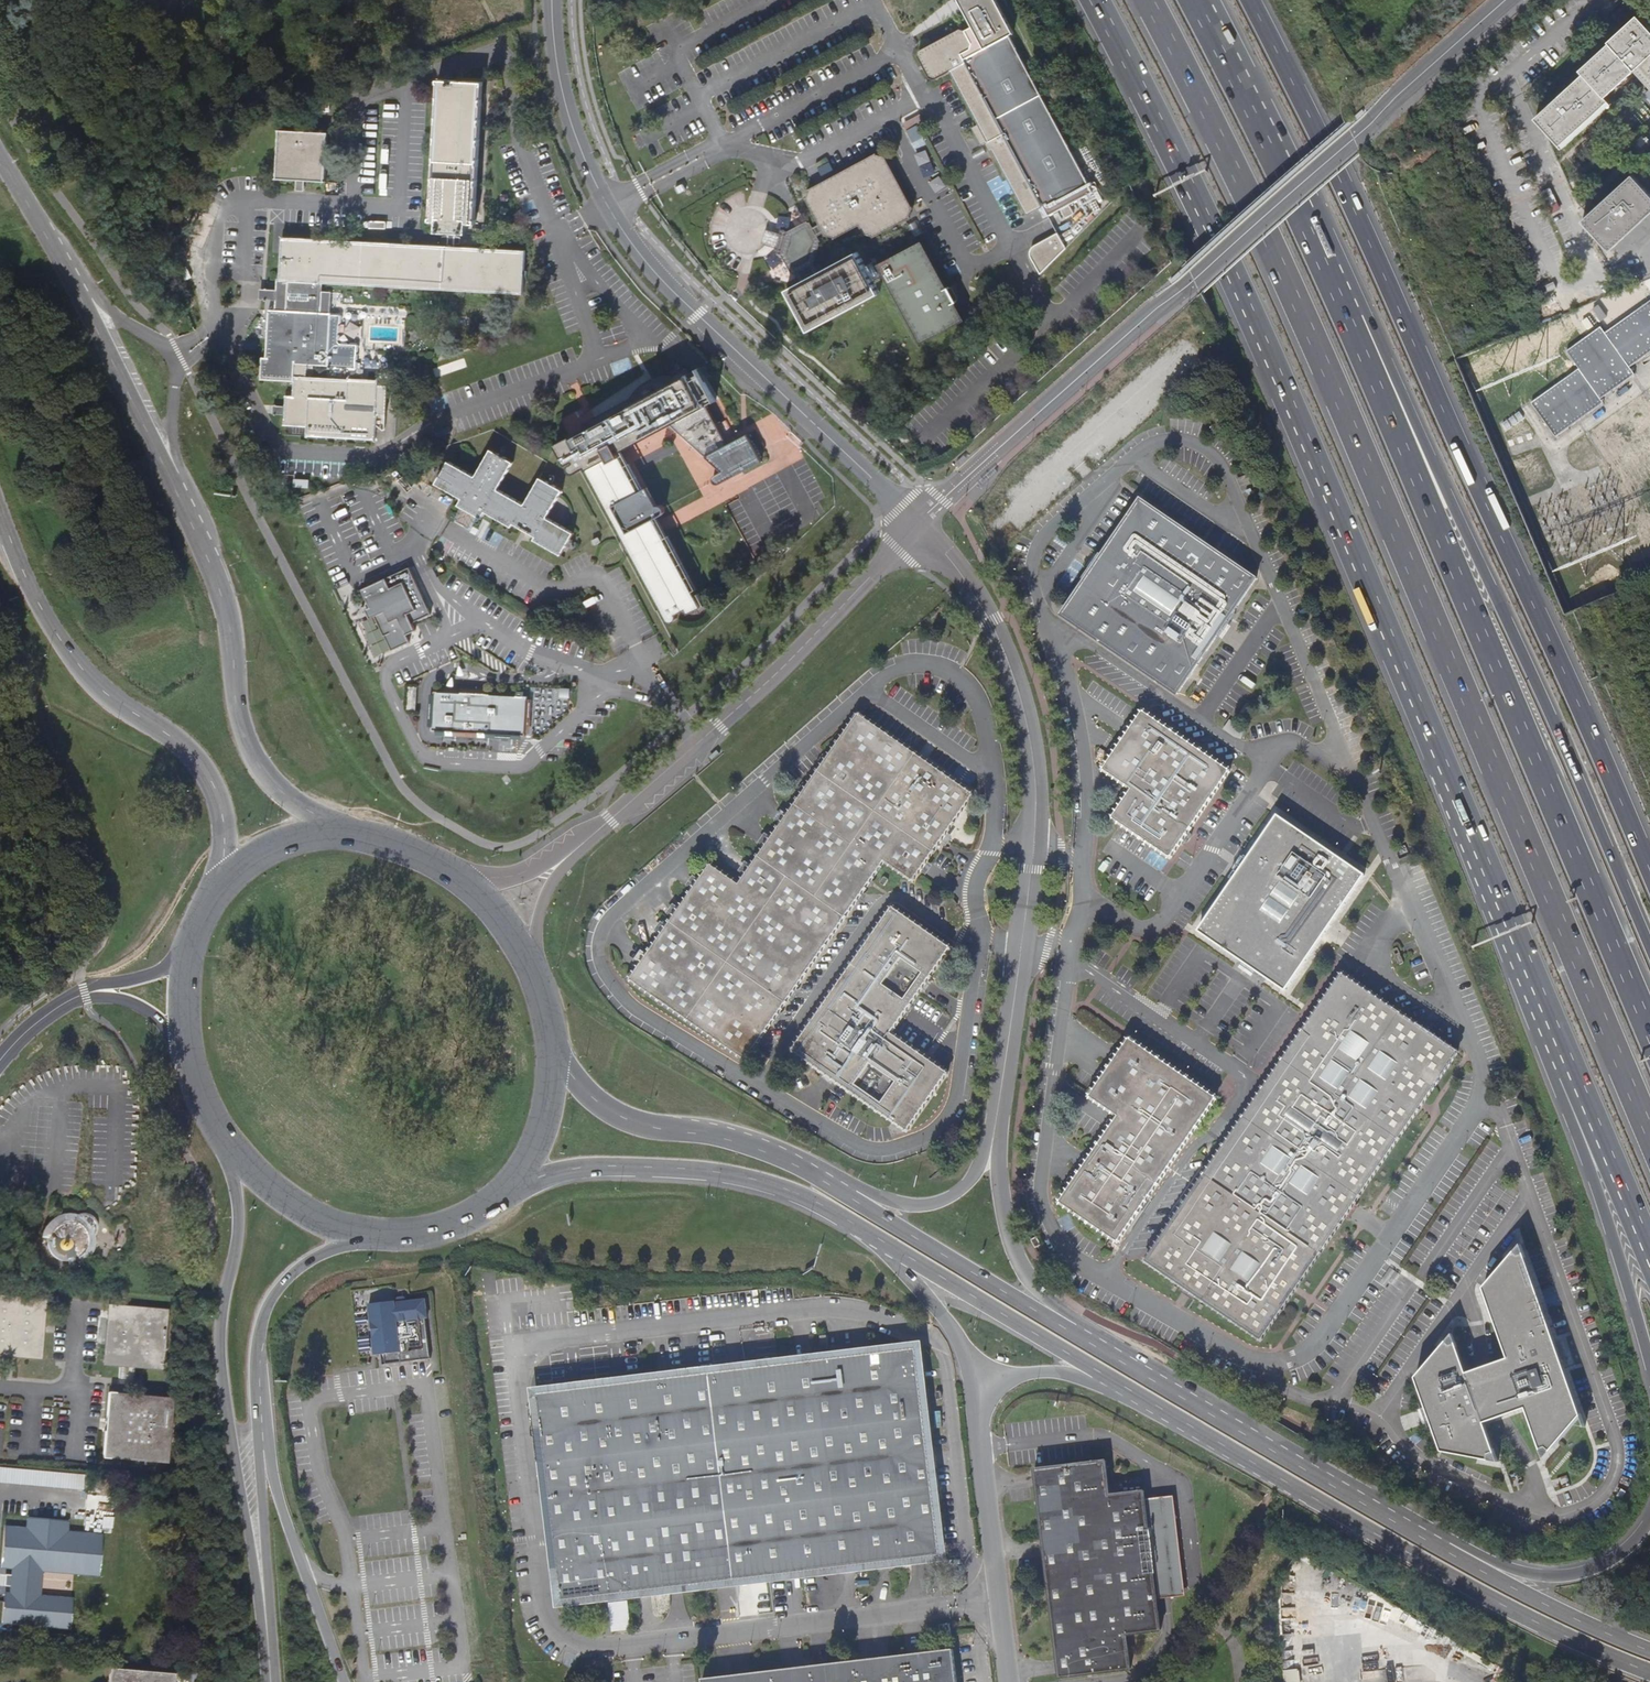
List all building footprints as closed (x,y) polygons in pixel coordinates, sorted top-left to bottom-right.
[(971,26),(973,24),(1001,10),(996,0),(958,0),(971,26)] [(920,58),(927,71),(932,80),(936,81),(951,72),(980,124),(974,128),(984,146),(988,144),(991,151),(994,150),(1028,215),(1044,206),(1049,216),(1060,210),(1065,218),(1074,214),(1069,205),(1093,193),(1074,158),(1009,37),(1014,33),(1001,10),(973,24),(971,26),(973,28),(967,31),(960,30),(922,51),(920,58)] [(1649,59),(1649,25),(1640,15),(1611,42),(1612,43),(1583,70),(1587,74),(1538,119),(1563,146),(1613,101),(1609,97),(1638,71),(1649,59)] [(1638,71),(1649,84),(1649,59),(1638,71)] [(437,222),(467,223),(474,224),(482,83),(438,80),(430,221),(437,222)] [(1615,104),(1613,101),(1563,146),(1566,149),(1615,104)] [(917,116),(903,124),(907,131),(921,123),(917,116)] [(296,180),(305,180),(325,181),(328,133),(279,130),(275,179),(296,180)] [(785,231),(784,234),(779,249),(778,253),(784,254),(795,276),(799,273),(803,281),(823,271),(822,269),(815,272),(812,267),(817,264),(823,242),(820,236),(828,231),(830,235),(836,237),(862,223),(868,233),(877,236),(912,216),(915,209),(887,157),(880,155),(812,191),(810,198),(823,223),(816,227),(812,221),(806,224),(804,221),(794,227),(795,230),(791,232),(785,231)] [(1600,239),(1649,193),(1634,175),(1583,222),(1599,239),(1600,239)] [(304,194),(305,180),(296,180),(296,194),(304,194)] [(1612,250),(1649,215),(1649,193),(1600,239),(1610,251),(1612,250)] [(448,233),(455,233),(467,234),(467,223),(437,222),(436,232),(448,233)] [(769,229),(764,244),(779,249),(784,234),(776,231),(769,229)] [(1040,275),(1066,249),(1058,233),(1034,246),(1032,247),(1031,249),(1030,253),(1030,257),(1040,275)] [(295,378),(307,378),(307,365),(329,366),(329,369),(349,370),(350,372),(354,372),(359,367),(359,362),(356,359),(357,352),(360,350),(360,345),(358,343),(353,342),(350,344),(341,344),(338,341),(339,333),(337,331),(338,325),(341,322),(342,316),(340,313),(329,312),(331,291),(321,291),(321,283),(522,294),(524,251),(454,246),(448,246),(283,237),(281,279),(279,279),(278,290),(277,298),(277,310),(269,309),(266,358),(262,358),(261,380),(294,382),(295,378)] [(923,240),(879,263),(922,342),(966,318),(923,240)] [(859,252),(823,271),(803,281),(788,289),(810,330),(881,293),(859,252)] [(261,298),(277,298),(278,290),(262,289),(261,298)] [(1556,437),(1603,403),(1600,400),(1634,375),(1629,368),(1649,353),(1649,301),(1605,333),(1600,327),(1566,352),(1578,369),(1531,403),(1556,437)] [(580,438),(565,446),(560,448),(566,460),(577,462),(578,464),(574,466),(573,468),(572,470),(573,471),(576,474),(577,474),(579,474),(584,472),(589,469),(610,509),(614,507),(629,535),(625,537),(671,620),(672,622),(674,623),(676,623),(678,622),(679,621),(680,620),(680,615),(688,611),(691,615),(704,607),(696,591),(699,590),(671,537),(667,539),(662,529),(657,520),(666,515),(667,513),(667,511),(666,509),(666,507),(664,507),(663,506),(662,506),(660,507),(656,510),(645,491),(631,465),(628,467),(621,454),(672,427),(724,473),(717,476),(716,478),(716,480),(716,481),(717,482),(718,483),(720,484),(721,484),(723,484),(724,484),(764,462),(750,435),(739,441),(728,420),(718,426),(708,407),(690,374),(687,368),(673,375),(670,375),(665,375),(660,376),(656,377),(652,379),(648,381),(644,383),(641,385),(638,388),(634,392),(632,396),(631,398),(589,421),(594,430),(580,438)] [(694,372),(690,374),(708,407),(712,404),(717,401),(700,369),(694,372)] [(376,416),(378,386),(378,382),(307,378),(295,378),(294,382),(293,397),(286,396),(286,407),(285,416),(285,426),(307,427),(307,439),(374,442),(376,416)] [(386,387),(378,386),(376,416),(385,416),(386,387)] [(275,416),(285,416),(286,407),(275,406),(275,416)] [(464,508),(481,517),(484,519),(488,512),(515,527),(516,524),(531,532),(535,535),(539,537),(537,540),(563,555),(575,533),(549,518),(564,490),(542,479),(527,506),(500,491),(515,463),(493,450),(478,478),(451,463),(439,485),(465,499),(462,506),(464,508)] [(650,488),(645,491),(656,510),(660,507),(650,488)] [(1140,501),(1062,615),(1177,693),(1254,579),(1140,501)] [(614,507),(610,509),(625,537),(629,535),(614,507)] [(474,529),(481,517),(464,508),(458,520),(474,529)] [(411,623),(430,613),(410,569),(362,591),(371,610),(367,612),(370,618),(371,621),(376,618),(391,651),(409,643),(406,636),(415,632),(411,623)] [(1036,666),(1043,663),(1039,652),(1032,654),(1036,666)] [(407,711),(417,712),(418,688),(408,687),(407,711)] [(528,698),(434,693),(432,731),(526,736),(528,698)] [(1259,698),(1254,705),(1259,708),(1266,700),(1261,696),(1259,698)] [(1131,789),(1112,817),(1170,857),(1230,770),(1142,711),(1103,769),(1131,789)] [(711,864),(631,979),(745,1059),(885,860),(913,880),(973,794),(858,714),(740,884),(711,864)] [(1230,720),(1223,730),(1234,737),(1242,740),(1245,730),(1240,728),(1230,720)] [(1365,876),(1277,816),(1198,930),(1287,991),(1365,876)] [(885,876),(880,882),(884,885),(889,879),(885,876)] [(893,907),(792,1050),(909,1130),(948,1074),(891,1033),(951,947),(893,907)] [(1343,972),(1147,1260),(1263,1338),(1459,1050),(1343,972)] [(1120,1116),(1061,1201),(1120,1241),(1217,1098),(1131,1040),(1091,1097),(1120,1116)] [(955,1138),(943,1149),(954,1160),(966,1149),(955,1138)] [(73,1257),(79,1254),(81,1251),(84,1245),(84,1241),(84,1236),(81,1232),(85,1229),(83,1227),(81,1225),(77,1228),(72,1225),(73,1215),(67,1214),(61,1216),(56,1217),(52,1220),(57,1226),(58,1227),(55,1229),(51,1238),(51,1245),(54,1251),(58,1255),(63,1257),(68,1258),(73,1257)] [(1030,1239),(1034,1247),(1040,1245),(1036,1237),(1030,1239)] [(1504,1358),(1468,1369),(1456,1331),(1418,1375),(1442,1452),(1499,1465),(1484,1419),(1521,1407),(1539,1464),(1580,1416),(1522,1243),(1483,1294),(1504,1358)] [(41,1354),(45,1302),(41,1298),(0,1295),(0,1355),(36,1358),(41,1354)] [(385,1354),(386,1364),(431,1359),(426,1318),(427,1317),(425,1300),(407,1302),(407,1299),(404,1298),(399,1299),(396,1300),(397,1303),(395,1303),(395,1301),(370,1304),(375,1355),(385,1354)] [(168,1319),(169,1314),(164,1309),(112,1305),(108,1308),(103,1360),(106,1364),(159,1369),(164,1365),(167,1324),(168,1319)] [(646,1381),(538,1394),(563,1602),(609,1596),(654,1591),(685,1587),(749,1579),(783,1575),(809,1572),(859,1566),(891,1563),(927,1558),(943,1556),(918,1349),(860,1356),(833,1359),(804,1363),(773,1366),(731,1371),(692,1376),(646,1381)] [(109,1399),(105,1452),(109,1456),(161,1460),(165,1456),(170,1404),(165,1399),(114,1395),(109,1399)] [(1371,1447),(1373,1441),(1351,1430),(1348,1436),(1371,1447)] [(1106,1463),(1036,1471),(1059,1662),(1061,1678),(1131,1670),(1127,1636),(1161,1632),(1144,1492),(1110,1497),(1106,1463)] [(83,1487),(84,1472),(0,1466),(0,1482),(83,1487)] [(12,1575),(5,1574),(4,1585),(12,1586),(11,1596),(6,1596),(4,1614),(4,1619),(65,1624),(67,1601),(34,1598),(36,1566),(94,1571),(96,1537),(63,1535),(61,1534),(62,1524),(28,1521),(28,1532),(5,1530),(3,1564),(13,1565),(12,1575)] [(954,1651),(922,1655),(909,1656),(875,1661),(820,1667),(794,1670),(744,1676),(724,1679),(704,1681),(958,1681),(954,1651)] [(1282,1671),(1283,1681),(1300,1681),(1299,1669),(1282,1671)] [(171,1678),(168,1675),(115,1671),(110,1675),(110,1681),(171,1681),(171,1678)] [(1462,1673),(1458,1677),(1463,1681),(1472,1681),(1462,1673)]
